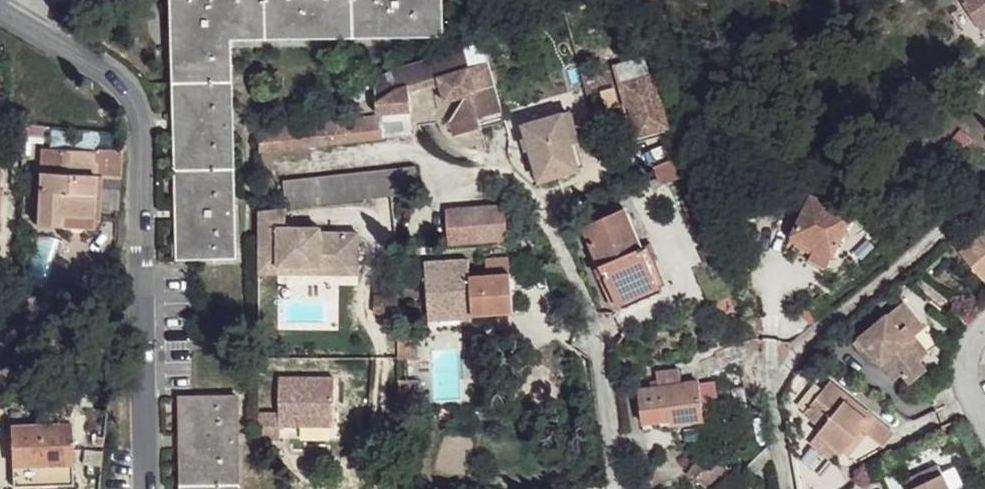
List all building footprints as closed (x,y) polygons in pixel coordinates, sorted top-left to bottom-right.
[(175,255),(232,252),(229,35),(441,30),(441,0),(173,0),(175,255)] [(980,28),(984,25),(984,0),(962,0),(980,28)] [(392,66),(376,75),(378,110),(381,110),(412,108),(411,87),(442,79),(467,93),(450,118),(454,133),(482,126),(479,115),(503,109),(484,39),(392,66)] [(642,55),(617,64),(638,137),(671,127),(653,73),(647,76),(642,55)] [(447,105),(450,118),(467,93),(442,79),(411,87),(412,108),(447,105)] [(523,120),(535,158),(571,150),(569,136),(576,133),(567,107),(523,120)] [(409,109),(381,110),(381,115),(384,134),(410,131),(409,109)] [(506,119),(503,109),(479,115),(482,126),(506,119)] [(337,120),(338,139),(384,134),(381,115),(337,120)] [(257,128),(259,147),(338,139),(337,120),(257,128)] [(97,150),(43,146),(41,171),(36,221),(45,222),(59,223),(59,212),(91,215),(95,175),(120,177),(121,151),(98,148),(97,150)] [(576,163),(571,150),(535,158),(539,174),(576,163)] [(351,171),(353,198),(389,193),(418,190),(416,162),(351,171)] [(684,168),(685,173),(697,167),(695,163),(684,168)] [(283,178),(286,206),(353,198),(351,171),(283,178)] [(811,195),(790,237),(797,241),(800,237),(834,255),(854,218),(811,195)] [(445,206),(449,241),(508,237),(506,202),(445,206)] [(254,242),(255,271),(274,271),(274,269),(275,261),(354,260),(353,227),(307,228),(307,223),(287,223),(286,206),(254,207),(254,242)] [(583,227),(616,308),(657,291),(626,211),(583,227)] [(709,232),(716,248),(726,245),(718,229),(709,232)] [(984,284),(984,229),(958,254),(984,284)] [(894,232),(890,238),(896,243),(901,238),(894,232)] [(800,237),(797,241),(828,266),(834,255),(800,237)] [(430,256),(431,303),(474,303),(475,312),(516,311),(514,273),(474,274),(474,256),(430,256)] [(275,261),(274,269),(354,267),(354,260),(275,261)] [(374,297),(373,312),(399,314),(398,298),(374,297)] [(431,303),(431,316),(474,316),(475,312),(474,303),(431,303)] [(897,305),(850,345),(861,359),(868,354),(878,367),(894,384),(900,378),(908,388),(925,375),(915,365),(899,345),(908,336),(902,329),(911,320),(897,305)] [(927,356),(911,339),(921,330),(911,320),(902,329),(908,336),(899,345),(915,365),(927,356)] [(861,359),(873,370),(878,367),(868,354),(861,359)] [(262,435),(293,472),(283,423),(336,423),(337,375),(283,375),(282,409),(262,410),(262,435)] [(637,388),(642,421),(672,418),(673,422),(704,418),(699,379),(637,388)] [(816,433),(841,454),(858,432),(881,449),(893,434),(871,416),(866,422),(843,403),(848,397),(828,382),(802,413),(820,429),(816,433)] [(182,488),(238,488),(236,393),(180,395),(182,488)] [(70,394),(34,394),(35,423),(70,423),(72,423),(70,394)] [(848,397),(843,403),(866,422),(871,416),(848,397)] [(642,421),(643,430),(673,426),(673,422),(672,418),(642,421)] [(35,423),(12,425),(14,456),(15,485),(74,483),(70,423),(35,423)] [(735,476),(744,486),(774,457),(770,441),(735,476)] [(938,465),(918,475),(922,484),(914,488),(949,488),(938,465)] [(906,488),(914,488),(922,484),(918,475),(903,481),(906,488)]
